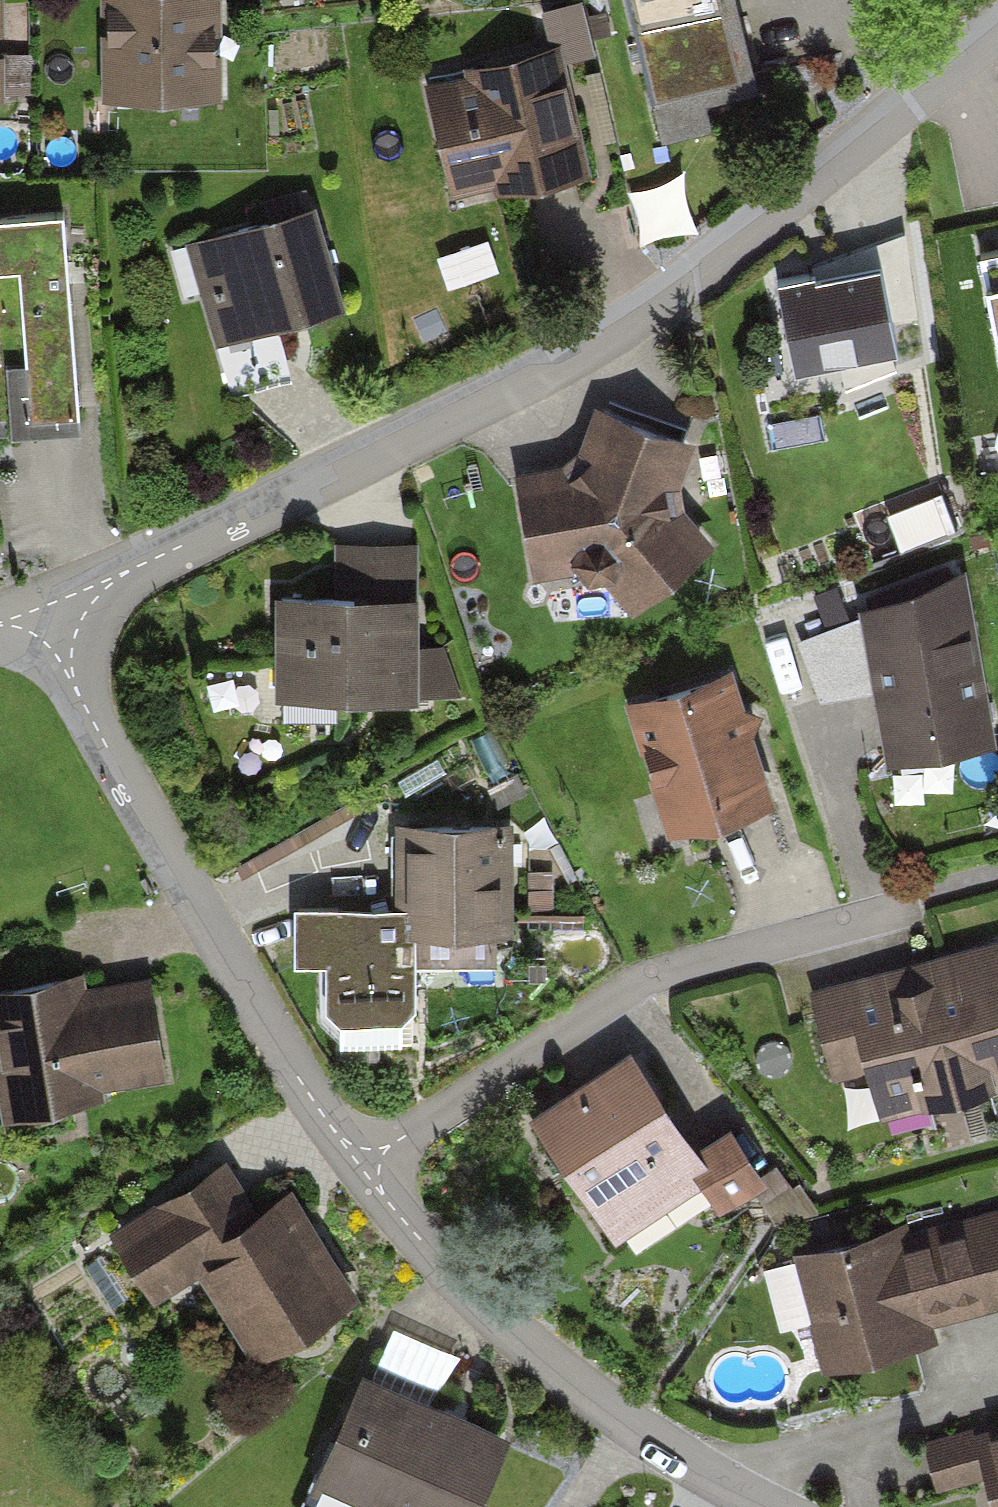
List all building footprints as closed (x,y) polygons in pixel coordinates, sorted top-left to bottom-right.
[(106,89),(222,90),(223,0),(106,0),(106,89)] [(659,114),(748,95),(728,0),(634,0),(659,114)] [(552,50),(429,79),(460,207),(603,173),(577,65),(597,61),(583,6),(543,15),(552,50)] [(687,169),(634,183),(647,234),(700,220),(687,169)] [(315,200),(192,234),(220,337),(343,303),(315,200)] [(0,213),(0,429),(80,423),(63,208),(0,213)] [(974,259),(997,386),(997,254),(974,259)] [(877,268),(781,283),(795,370),(890,355),(877,268)] [(693,446),(598,410),(574,463),(516,480),(526,577),(593,570),(631,611),(713,543),(681,503),(693,446)] [(333,592),(281,592),(277,692),(458,697),(440,641),(417,641),(414,545),(337,547),(333,592)] [(963,572),(805,643),(816,692),(875,690),(892,758),(991,736),(963,572)] [(733,670),(628,701),(665,828),(769,798),(733,670)] [(512,817),(402,814),(399,909),(398,930),(414,930),(413,957),(497,959),(498,928),(509,928),(512,817)] [(415,1008),(413,957),(414,930),(398,930),(399,909),(295,910),(293,965),(327,965),(326,1014),(339,1025),(403,1025),(415,1008)] [(812,985),(834,1078),(869,1070),(879,1114),(997,1086),(997,941),(812,985)] [(0,982),(0,1094),(3,1111),(170,1083),(153,980),(91,990),(87,967),(0,982)] [(631,1052),(536,1111),(617,1243),(708,1188),(720,1208),(763,1181),(727,1123),(689,1147),(631,1052)] [(250,1206),(224,1160),(117,1221),(162,1300),(202,1277),(248,1359),(347,1303),(281,1188),(250,1206)] [(800,1251),(827,1366),(927,1342),(922,1322),(997,1304),(997,1217),(911,1237),(908,1226),(800,1251)] [(367,1368),(313,1488),(356,1506),(475,1506),(509,1432),(367,1368)] [(933,1445),(948,1504),(992,1493),(996,1506),(997,1506),(997,1428),(933,1445)]
